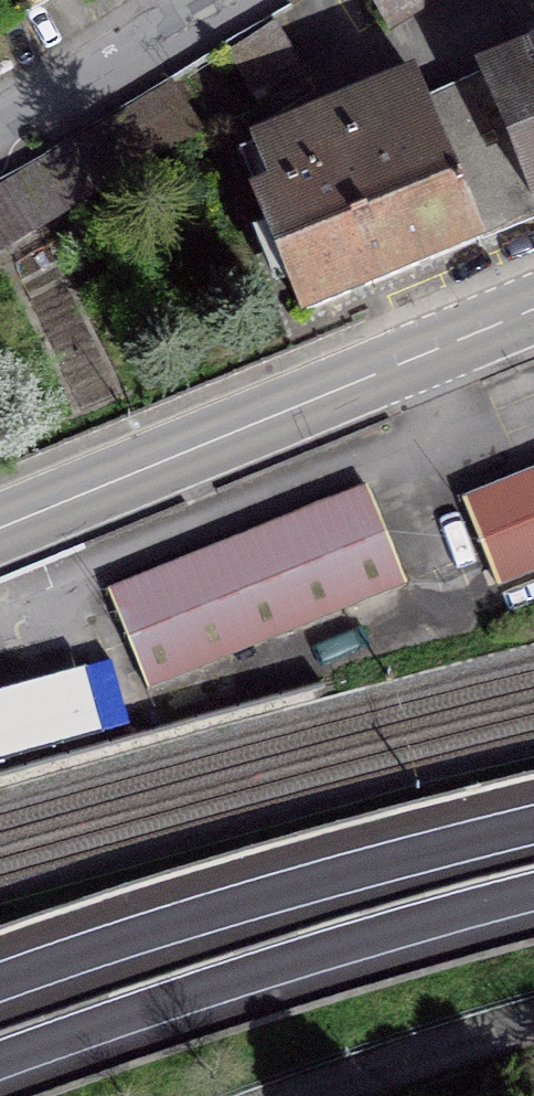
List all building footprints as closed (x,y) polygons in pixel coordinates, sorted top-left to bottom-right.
[(433,0),(377,0),(393,26),(433,0)] [(259,111),(309,83),(280,31),(230,60),(259,111)] [(490,75),(533,182),(533,57),(490,75)] [(308,322),(489,246),(418,78),(256,146),(274,189),(255,197),(308,322)] [(208,143),(176,91),(0,198),(0,270),(208,143)] [(533,562),(533,473),(467,501),(499,577),(533,562)] [(153,681),(405,579),(363,478),(112,580),(153,681)] [(84,664),(0,684),(0,750),(99,727),(84,664)]
